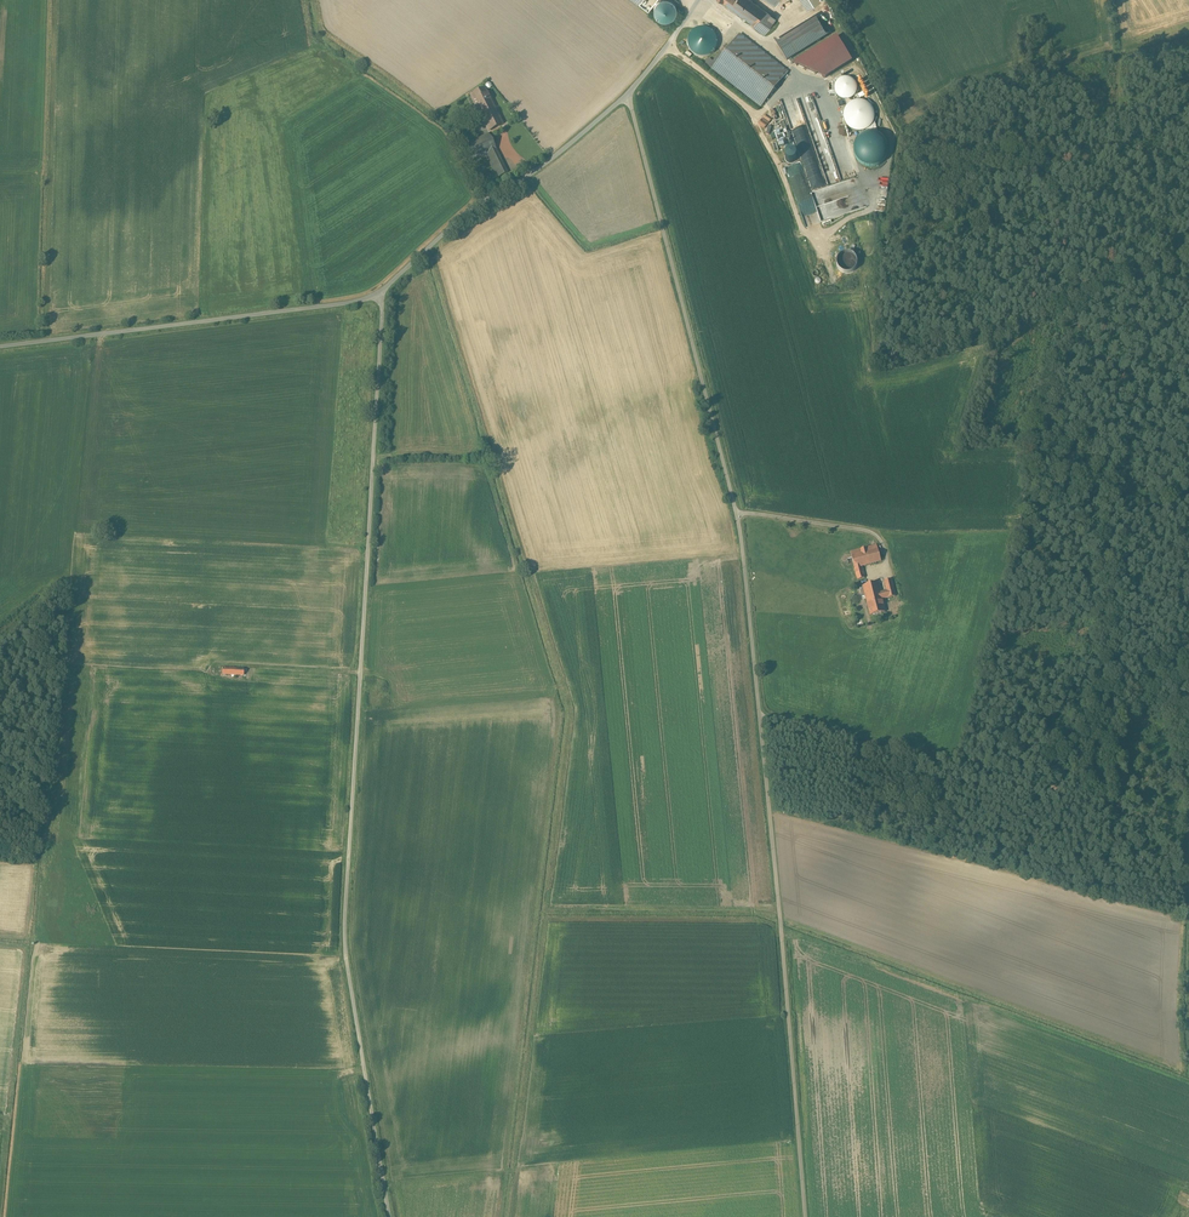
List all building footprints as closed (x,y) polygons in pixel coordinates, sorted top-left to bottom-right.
[(660,0),(659,1),(658,2),(657,3),(656,5),(655,6),(654,8),(654,9),(654,10),(654,12),(654,13),(655,14),(655,15),(656,17),(657,18),(658,19),(659,20),(660,20),(662,21),(664,22),(666,22),(667,21),(669,21),(671,20),(672,19),(673,19),(674,17),(675,16),(676,15),(676,14),(676,12),(677,11),(676,9),(676,8),(676,7),(676,6),(675,5),(675,4),(674,3),(673,2),(672,1),(671,0),(670,0),(661,0),(660,0)] [(752,0),(735,0),(720,0),(749,22),(761,7),(752,0)] [(820,0),(802,0),(807,9),(820,1),(820,0)] [(776,18),(761,7),(749,22),(753,25),(764,33),(776,18)] [(819,19),(788,38),(797,54),(829,34),(819,19)] [(699,56),(702,57),(706,56),(710,55),(713,53),(715,50),(716,47),(717,43),(717,39),(716,36),(714,33),(711,30),(708,29),(704,28),(701,28),(697,29),(694,30),(691,33),(689,36),(688,40),(688,43),(688,47),(690,50),(692,53),(695,55),(699,56)] [(788,73),(739,35),(712,69),(761,107),(788,73)] [(824,78),(855,62),(841,36),(798,59),(804,70),(811,66),(815,73),(820,71),(824,78)] [(811,53),(809,49),(796,55),(798,59),(811,53)] [(842,99),(845,100),(847,100),(849,100),(850,99),(851,99),(852,98),(854,97),(855,96),(856,94),(857,91),(857,89),(857,87),(856,84),(855,82),(854,80),(852,79),(850,78),(847,77),(845,77),(843,78),(840,79),(839,80),(837,82),(836,84),(835,86),(835,88),(835,91),(836,93),(837,95),(838,97),(840,98),(842,99)] [(485,88),(470,95),(488,132),(504,125),(485,88)] [(852,98),(851,99),(850,99),(849,100),(847,100),(845,100),(847,106),(849,104),(850,103),(852,102),(854,101),(857,100),(855,96),(854,97),(852,98)] [(860,100),(857,100),(854,101),(852,102),(850,103),(849,104),(847,106),(846,108),(845,110),(844,113),(844,116),(844,118),(844,121),(845,123),(847,125),(849,127),(851,129),(853,130),(855,131),(858,131),(861,131),(863,131),(866,130),(868,129),(870,127),(872,125),(873,123),(874,121),(875,118),(875,115),(875,113),(874,110),(873,108),(871,106),(869,104),(867,102),(865,101),(862,101),(860,100)] [(488,133),(464,145),(472,161),(486,154),(497,177),(507,173),(488,133)] [(792,148),(786,158),(796,164),(802,155),(792,148)] [(802,210),(807,226),(837,217),(833,203),(832,203),(825,205),(820,188),(819,195),(815,194),(814,200),(815,201),(815,202),(817,209),(812,211),(815,211),(814,217),(813,214),(806,213),(807,211),(802,210)] [(865,548),(850,552),(855,568),(862,566),(881,561),(876,545),(865,548)] [(862,566),(855,568),(858,580),(865,578),(862,566)] [(891,579),(884,581),(887,590),(880,592),(882,599),(888,597),(888,598),(895,596),(891,579)] [(877,582),(863,586),(870,615),(885,612),(882,599),(880,592),(877,582)]
